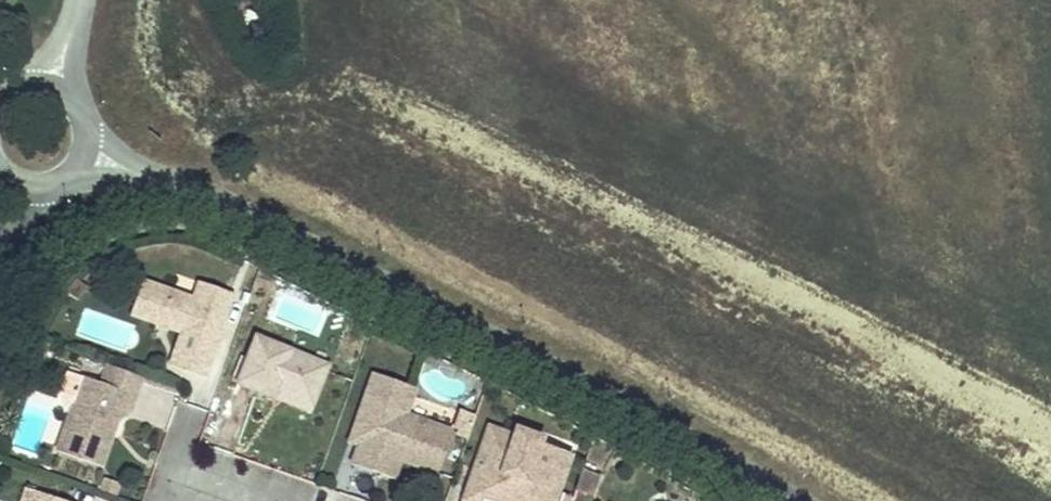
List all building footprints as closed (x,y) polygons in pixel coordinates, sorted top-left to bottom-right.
[(87,287),(76,279),(66,292),(78,300),(87,287)] [(234,293),(200,281),(195,297),(144,279),(131,313),(160,323),(162,318),(167,320),(171,327),(182,331),(196,336),(185,368),(205,376),(234,293)] [(167,320),(162,318),(160,323),(171,327),(167,320)] [(196,336),(182,331),(171,364),(185,368),(196,336)] [(328,365),(255,336),(236,383),(272,397),(274,391),(312,406),(328,365)] [(109,366),(102,383),(67,371),(58,399),(65,410),(71,412),(56,452),(101,468),(113,434),(108,432),(111,425),(117,423),(121,413),(128,415),(142,377),(109,366)] [(415,388),(372,373),(358,413),(367,416),(356,445),(350,465),(392,480),(400,460),(436,473),(451,431),(405,414),(415,388)] [(312,406),(274,391),(272,397),(310,412),(312,406)] [(117,423),(128,415),(121,413),(117,423)] [(367,416),(358,413),(348,442),(356,445),(367,416)] [(113,434),(117,423),(111,425),(108,432),(113,434)] [(489,427),(462,500),(483,500),(484,497),(496,500),(508,500),(511,493),(535,500),(544,500),(552,480),(560,483),(570,456),(539,445),(525,440),(513,436),(489,427)] [(542,438),(516,429),(513,436),(525,440),(539,445),(542,438)] [(603,475),(585,467),(573,494),(589,500),(592,500),(603,475)] [(560,483),(552,480),(544,500),(554,500),(560,483)] [(39,492),(28,488),(23,500),(36,500),(39,492)] [(39,492),(36,500),(67,500),(39,492)] [(511,493),(508,500),(535,500),(511,493)]
